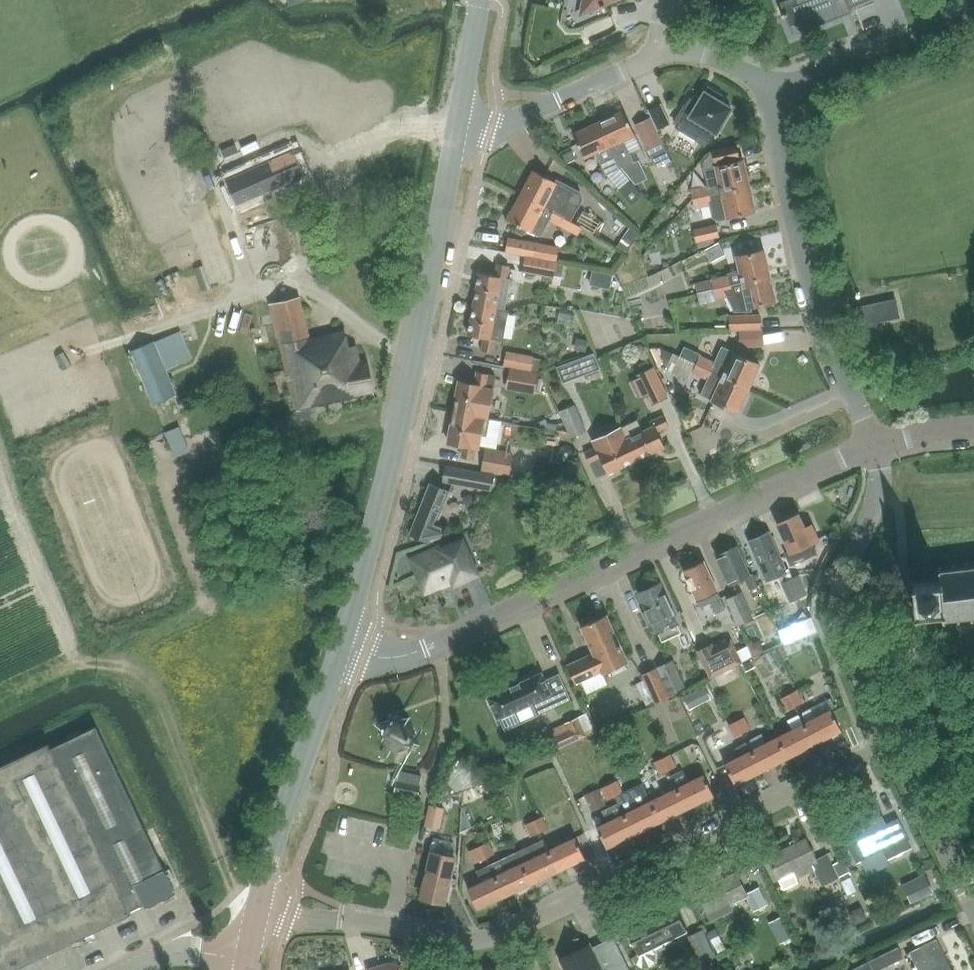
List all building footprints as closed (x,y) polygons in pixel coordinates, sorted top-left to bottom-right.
[(584,4),(591,9),(601,5),(602,7),(606,5),(605,3),(612,0),(585,0),(584,4)] [(781,2),(789,22),(814,12),(818,23),(839,15),(837,8),(848,3),(849,5),(861,0),(786,0),(781,2)] [(701,98),(700,99),(695,96),(693,99),(692,98),(690,97),(686,103),(681,111),(685,113),(677,125),(676,127),(681,130),(682,131),(683,130),(696,139),(698,135),(709,142),(710,143),(717,132),(732,108),(720,101),(719,100),(722,95),(708,87),(705,92),(705,91),(704,92),(701,98)] [(649,109),(658,129),(671,123),(661,103),(649,109)] [(599,121),(620,167),(634,160),(625,139),(635,134),(624,110),(599,121)] [(642,148),(660,143),(651,114),(633,120),(642,148)] [(606,174),(620,167),(599,121),(574,133),(585,157),(596,152),(606,174)] [(712,164),(733,159),(731,146),(710,151),(712,164)] [(226,180),(231,191),(238,207),(306,176),(293,149),(226,180)] [(693,198),(750,186),(744,159),(716,166),(704,168),(708,184),(691,188),(693,198)] [(565,217),(565,218),(569,221),(569,222),(570,223),(578,208),(578,209),(583,199),(581,192),(557,180),(557,181),(533,169),(521,193),(565,217)] [(618,188),(632,205),(643,195),(629,179),(618,188)] [(750,186),(693,198),(696,208),(710,205),(712,217),(718,221),(729,219),(728,217),(756,211),(750,186)] [(562,224),(565,218),(565,217),(521,193),(508,218),(532,230),(540,213),(562,224)] [(697,241),(721,236),(717,224),(693,229),(697,241)] [(714,289),(770,275),(764,249),(737,255),(740,269),(728,272),(729,275),(712,279),(714,289)] [(541,271),(543,260),(524,257),(522,268),(541,271)] [(274,260),(259,265),(263,277),(278,273),(274,260)] [(474,302),(496,306),(505,308),(511,278),(506,277),(509,264),(498,262),(496,275),(480,272),(474,302)] [(714,289),(716,297),(728,294),(736,310),(751,309),(750,307),(776,300),(770,275),(714,289)] [(705,300),(716,297),(714,289),(703,291),(705,300)] [(269,303),(274,324),(296,412),(297,411),(299,423),(314,420),(312,414),(317,412),(316,407),(376,393),(372,376),(364,378),(356,345),(350,346),(346,328),(310,337),(301,295),(269,303)] [(897,298),(854,307),(861,343),(881,339),(877,321),(900,316),(897,298)] [(505,308),(496,306),(474,302),(468,335),(484,338),(482,349),(493,351),(495,340),(503,341),(509,309),(505,308)] [(731,329),(761,328),(761,315),(731,316),(731,329)] [(167,369),(193,358),(181,331),(156,342),(155,340),(130,351),(154,405),(178,394),(167,369)] [(503,367),(510,368),(531,371),(534,357),(506,351),(503,367)] [(713,370),(723,375),(749,387),(760,363),(734,351),(727,366),(717,361),(713,370)] [(713,370),(717,361),(701,354),(697,363),(713,370)] [(708,381),(713,370),(697,363),(691,374),(708,381)] [(669,396),(654,366),(637,374),(651,405),(669,396)] [(538,373),(531,371),(510,368),(506,389),(535,395),(536,390),(541,391),(543,379),(537,378),(538,373)] [(749,387),(723,375),(713,370),(708,381),(718,386),(712,399),(738,411),(749,387)] [(454,411),(476,415),(487,417),(489,417),(497,376),(478,372),(476,383),(460,380),(454,411)] [(587,431),(575,405),(559,411),(571,438),(587,431)] [(487,417),(476,415),(454,411),(448,442),(464,445),(462,456),(473,458),(474,448),(481,449),(487,417)] [(621,427),(626,438),(636,459),(664,446),(657,431),(668,425),(663,415),(652,421),(654,425),(643,430),(637,419),(621,427)] [(172,455),(187,449),(178,424),(162,430),(172,455)] [(636,459),(626,438),(621,427),(605,435),(610,446),(598,452),(596,447),(584,453),(589,463),(590,462),(597,477),(607,472),(608,473),(636,459)] [(511,475),(514,455),(486,451),(483,471),(511,475)] [(443,481),(466,486),(490,490),(494,475),(446,467),(443,481)] [(420,509),(438,516),(448,491),(430,484),(420,509)] [(435,524),(438,516),(420,509),(410,535),(430,542),(441,538),(444,531),(441,530),(442,527),(435,524)] [(798,514),(777,524),(790,552),(786,554),(791,565),(816,554),(811,543),(818,540),(811,524),(804,528),(798,514)] [(766,531),(746,540),(755,558),(767,582),(786,573),(766,531)] [(454,583),(477,573),(463,541),(440,551),(439,548),(412,560),(426,591),(453,579),(454,583)] [(750,574),(736,546),(716,555),(730,584),(742,578),(752,598),(761,593),(751,573),(750,574)] [(704,606),(722,598),(705,561),(683,571),(700,608),(704,606)] [(914,583),(918,612),(945,609),(946,621),(973,617),(973,563),(939,567),(941,580),(914,583)] [(637,593),(645,611),(641,613),(648,625),(654,622),(658,631),(677,622),(673,614),(674,613),(659,582),(637,593)] [(726,598),(738,625),(754,618),(742,591),(726,598)] [(593,653),(569,664),(568,664),(576,681),(601,670),(602,673),(628,662),(606,614),(581,626),(593,653)] [(806,636),(802,626),(785,633),(790,643),(806,636)] [(696,650),(710,678),(743,662),(731,638),(714,647),(712,643),(696,650)] [(766,652),(751,656),(755,674),(771,669),(766,652)] [(668,694),(684,687),(672,660),(656,668),(668,694)] [(655,703),(668,697),(654,668),(642,674),(655,703)] [(544,680),(541,672),(486,697),(496,718),(532,702),(538,715),(571,701),(558,673),(544,680)] [(789,691),(795,703),(803,700),(796,687),(789,691)] [(787,707),(795,703),(789,691),(781,695),(787,707)] [(804,721),(814,742),(841,729),(830,707),(815,715),(811,708),(802,713),(806,720),(804,721)] [(548,730),(557,750),(587,736),(586,734),(595,730),(587,712),(565,722),(565,723),(548,730)] [(814,742),(804,721),(800,714),(787,720),(791,728),(777,735),(788,756),(814,742)] [(409,744),(413,732),(406,719),(396,715),(382,722),(378,734),(383,746),(396,750),(409,744)] [(736,720),(743,733),(751,729),(745,716),(736,720)] [(735,737),(743,733),(736,720),(728,724),(735,737)] [(51,748),(129,911),(145,904),(147,908),(150,906),(151,907),(159,903),(158,902),(165,899),(166,900),(173,896),(173,895),(177,893),(175,889),(176,889),(168,872),(167,872),(165,869),(96,726),(51,748)] [(762,769),(788,756),(777,735),(751,748),(762,769)] [(762,769),(751,748),(750,749),(746,742),(735,747),(739,754),(725,762),(736,783),(762,769)] [(51,748),(49,744),(0,767),(0,969),(16,969),(131,915),(129,911),(51,748)] [(662,758),(668,770),(677,766),(671,753),(662,758)] [(668,770),(662,758),(654,762),(660,774),(668,770)] [(411,779),(412,773),(390,768),(388,774),(385,790),(408,795),(412,779),(411,779)] [(672,775),(677,786),(687,807),(714,793),(704,772),(688,780),(683,769),(672,775)] [(610,782),(615,794),(623,790),(617,778),(610,782)] [(608,798),(615,794),(610,782),(602,786),(608,798)] [(661,820),(687,807),(677,786),(651,799),(661,820)] [(635,833),(661,820),(651,799),(624,812),(635,833)] [(426,802),(423,825),(439,827),(442,804),(426,802)] [(875,803),(838,821),(848,842),(857,859),(883,846),(887,856),(911,844),(898,817),(886,822),(876,802),(875,803)] [(635,833),(624,812),(623,812),(619,803),(602,810),(607,820),(597,825),(607,846),(635,833)] [(535,818),(541,831),(549,827),(543,814),(535,818)] [(533,835),(541,831),(535,818),(527,822),(533,835)] [(543,836),(544,838),(559,869),(586,856),(576,835),(561,842),(556,830),(543,836)] [(805,837),(767,855),(778,876),(784,889),(799,882),(797,878),(815,870),(817,872),(823,886),(840,877),(840,876),(836,869),(834,864),(827,851),(815,857),(805,837)] [(532,881),(559,869),(544,838),(531,844),(531,845),(517,851),(532,881)] [(482,844),(488,857),(496,853),(490,840),(482,844)] [(480,861),(488,857),(482,844),(474,848),(480,861)] [(449,871),(452,854),(429,850),(420,896),(445,901),(451,871),(449,871)] [(532,881),(517,851),(491,863),(506,894),(532,881)] [(478,906),(506,894),(491,863),(477,870),(482,881),(469,887),(478,906)] [(909,895),(931,881),(923,869),(901,882),(909,895)] [(697,891),(708,912),(712,921),(726,914),(721,905),(734,899),(735,901),(747,895),(755,910),(767,904),(759,887),(747,893),(736,871),(697,891)] [(673,902),(626,924),(639,952),(632,955),(636,963),(642,966),(648,965),(653,960),(654,954),(651,946),(686,930),(673,902)] [(780,915),(770,919),(778,938),(788,933),(780,915)] [(689,936),(703,963),(716,957),(702,929),(689,936)] [(944,954),(942,955),(934,940),(911,952),(920,969),(952,969),(944,954)] [(624,952),(607,961),(604,956),(600,958),(592,941),(563,956),(570,969),(633,969),(624,952)] [(883,968),(904,958),(898,946),(869,960),(874,969),(879,969),(883,968)]
